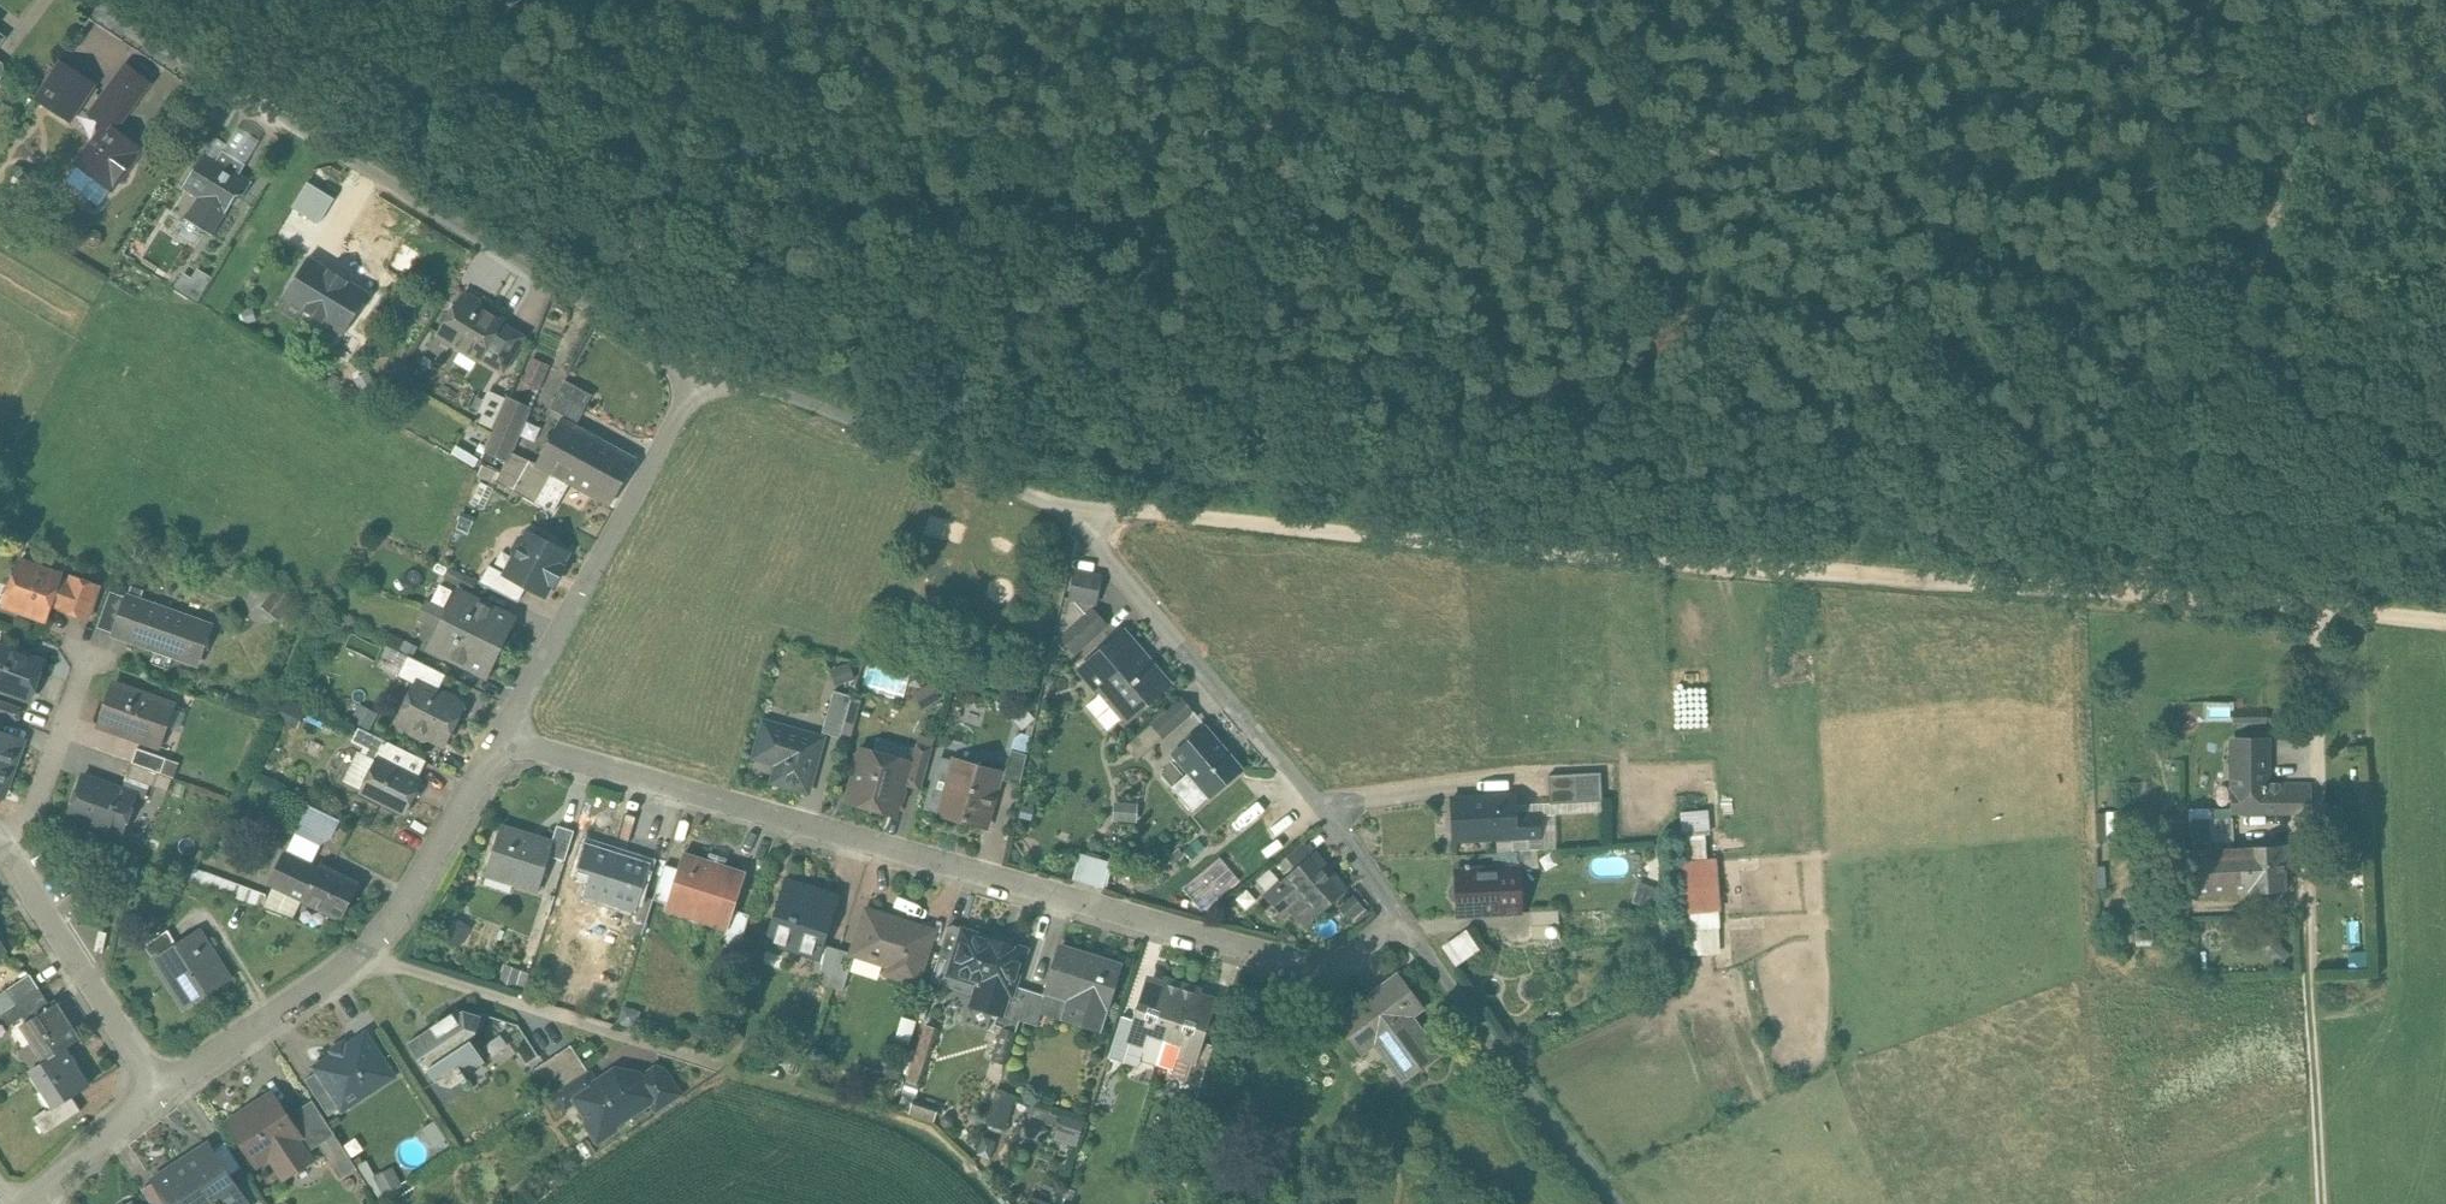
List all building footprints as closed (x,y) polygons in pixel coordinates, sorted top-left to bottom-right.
[(94,85),(61,63),(37,99),(71,121),(94,85)] [(127,67),(91,115),(107,126),(78,165),(88,172),(113,190),(142,150),(114,130),(149,83),(127,67)] [(258,145),(235,131),(223,151),(246,165),(258,145)] [(246,165),(223,151),(217,160),(204,152),(183,187),(200,197),(186,220),(213,236),(237,196),(246,194),(253,182),(240,174),(246,165)] [(88,172),(78,165),(66,181),(88,198),(99,206),(111,189),(88,172)] [(308,181),(294,206),(322,221),(335,195),(308,181)] [(315,315),(338,277),(308,259),(285,296),(315,315)] [(346,333),(368,296),(338,277),(315,315),(346,333)] [(480,303),(469,297),(464,298),(462,297),(440,334),(457,344),(458,350),(463,348),(480,359),(482,356),(501,324),(502,322),(481,309),(480,303)] [(523,338),(501,324),(482,356),(504,370),(523,338)] [(541,386),(550,363),(533,357),(524,380),(541,386)] [(593,395),(566,381),(551,408),(577,423),(593,395)] [(510,399),(486,452),(507,461),(508,462),(510,455),(531,408),(510,399)] [(562,420),(537,465),(530,464),(514,492),(554,513),(571,483),(611,505),(636,460),(562,420)] [(510,455),(508,462),(507,461),(497,482),(514,492),(530,464),(510,455)] [(567,553),(529,533),(527,538),(521,539),(516,550),(517,556),(507,575),(507,576),(527,587),(544,596),(551,582),(555,584),(563,569),(559,567),(567,553)] [(62,577),(19,562),(4,604),(47,620),(52,603),(63,607),(71,585),(60,582),(62,577)] [(527,587),(507,576),(507,575),(489,565),(480,583),(519,603),(527,587)] [(1099,577),(1077,572),(1071,599),(1094,603),(1099,577)] [(98,586),(73,577),(63,607),(62,610),(87,619),(98,586)] [(143,591),(132,587),(128,598),(125,606),(136,611),(140,601),(143,591)] [(278,590),(265,606),(280,617),(292,602),(278,590)] [(128,598),(111,592),(98,628),(115,634),(125,606),(128,598)] [(507,615),(460,592),(446,620),(500,647),(510,625),(507,615)] [(136,611),(125,606),(115,634),(115,635),(132,640),(145,603),(140,601),(136,611)] [(203,623),(145,603),(132,640),(155,649),(150,663),(169,670),(174,655),(190,661),(203,623)] [(1093,610),(1062,636),(1076,653),(1107,626),(1093,610)] [(500,647),(446,620),(432,649),(479,672),(489,669),(500,647)] [(1125,633),(1081,671),(1125,722),(1169,684),(1125,633)] [(13,653),(0,648),(0,689),(1,688),(31,699),(44,663),(28,658),(26,653),(19,650),(13,653)] [(447,675),(408,656),(398,676),(416,685),(417,684),(437,694),(447,675)] [(832,664),(834,681),(854,679),(852,662),(832,664)] [(174,705),(115,684),(100,726),(159,747),(174,705)] [(437,694),(417,684),(416,685),(399,721),(411,727),(413,733),(422,737),(428,735),(445,743),(463,707),(437,694)] [(834,691),(823,733),(841,738),(853,697),(834,691)] [(0,700),(0,717),(17,723),(22,708),(0,700)] [(1182,700),(1153,725),(1164,737),(1193,712),(1182,700)] [(2236,716),(2237,735),(2272,733),(2271,714),(2236,716)] [(822,739),(765,723),(756,757),(779,763),(774,781),(808,791),(822,739)] [(1206,727),(1174,754),(1189,773),(1172,788),(1192,812),(1210,797),(1242,770),(1206,727)] [(398,747),(360,728),(352,742),(365,748),(362,753),(388,766),(398,747)] [(13,769),(23,741),(0,732),(0,764),(13,769)] [(1031,737),(1016,733),(1012,747),(1027,751),(1031,737)] [(2267,741),(2233,741),(2233,760),(2267,760),(2267,741)] [(427,761),(398,747),(388,766),(417,781),(427,761)] [(166,758),(138,748),(132,763),(161,773),(166,759),(166,758)] [(915,749),(906,784),(922,789),(932,754),(915,749)] [(1028,755),(1012,750),(1003,780),(1021,785),(1028,755)] [(907,763),(865,751),(857,755),(854,764),(859,772),(851,802),(892,814),(907,763)] [(362,753),(361,752),(359,756),(360,756),(346,782),(361,790),(407,813),(422,783),(417,781),(388,766),(362,753)] [(166,758),(166,759),(161,773),(174,778),(179,763),(166,758)] [(2267,760),(2233,760),(2233,812),(2309,812),(2309,784),(2267,784),(2267,760)] [(1001,772),(961,761),(956,780),(950,778),(939,815),(986,828),(1001,772)] [(0,764),(0,796),(3,797),(13,769),(0,764)] [(173,778),(132,764),(127,777),(168,792),(173,778)] [(1601,773),(1549,775),(1550,803),(1551,804),(1603,801),(1601,773)] [(137,797),(82,778),(68,815),(123,835),(137,797)] [(1516,795),(1453,798),(1454,841),(1540,837),(1540,815),(1540,814),(1516,815),(1516,804),(1516,795)] [(1114,800),(1114,820),(1138,820),(1138,800),(1114,800)] [(1603,801),(1551,804),(1550,803),(1516,804),(1516,815),(1540,814),(1540,815),(1555,814),(1603,812),(1603,801)] [(321,845),(333,839),(341,820),(309,806),(296,834),(321,845)] [(2211,810),(2191,811),(2191,821),(2209,820),(2211,820),(2211,810)] [(1555,814),(1540,815),(1540,837),(1541,849),(1556,848),(1555,814)] [(2211,820),(2209,820),(2211,849),(2234,848),(2232,819),(2211,820)] [(2191,821),(2192,850),(2211,849),(2209,820),(2191,821)] [(259,836),(234,824),(217,862),(241,873),(259,836)] [(575,832),(558,826),(552,844),(554,844),(550,856),(566,861),(575,832)] [(552,844),(501,828),(487,873),(489,874),(491,868),(515,876),(513,882),(539,890),(550,856),(554,844),(552,844)] [(1512,841),(1497,842),(1498,853),(1502,852),(1513,852),(1512,841)] [(1305,843),(1288,858),(1294,867),(1282,876),(1286,881),(1316,855),(1305,843)] [(650,865),(586,845),(578,870),(591,874),(585,893),(635,909),(636,910),(641,895),(650,865)] [(2211,849),(2192,850),(2194,896),(2286,892),(2284,845),(2234,848),(2211,849)] [(1540,866),(1539,850),(1513,852),(1502,852),(1503,859),(1495,860),(1495,869),(1519,867),(1540,866)] [(359,883),(323,866),(321,869),(286,853),(271,886),(341,920),(359,883)] [(746,873),(684,853),(679,870),(671,897),(707,908),(703,922),(727,930),(728,930),(734,910),(746,873)] [(1080,854),(1072,880),(1105,890),(1113,863),(1080,854)] [(1183,886),(1202,909),(1240,878),(1221,855),(1183,886)] [(1286,881),(1268,896),(1284,914),(1291,908),(1305,924),(1345,889),(1316,855),(1286,881)] [(1287,857),(1275,867),(1282,876),(1294,867),(1288,858),(1287,857)] [(1717,860),(1683,863),(1688,915),(1722,912),(1717,860)] [(654,899),(654,900),(669,904),(671,897),(679,870),(665,865),(654,899)] [(1495,869),(1457,870),(1459,916),(1521,913),(1519,867),(1495,869)] [(195,869),(188,883),(263,909),(268,895),(195,869)] [(840,895),(786,878),(766,943),(818,960),(819,961),(824,945),(840,895)] [(1639,883),(1632,904),(1658,912),(1665,892),(1639,883)] [(1358,893),(1340,902),(1349,920),(1367,912),(1358,893)] [(641,895),(636,910),(635,909),(628,930),(643,935),(654,900),(654,899),(641,895)] [(750,915),(734,910),(728,930),(727,930),(723,944),(739,950),(750,915)] [(1559,910),(1531,912),(1532,926),(1560,924),(1559,910)] [(932,933),(868,912),(856,950),(893,962),(890,973),(916,981),(932,933)] [(1560,924),(1532,926),(1533,939),(1561,938),(1560,924)] [(153,960),(166,981),(172,977),(192,1007),(232,980),(199,930),(177,944),(153,960)] [(169,931),(144,946),(153,960),(177,944),(169,931)] [(1024,951),(965,932),(956,959),(951,974),(952,974),(981,983),(974,1006),(999,1014),(1001,1014),(1008,991),(1011,992),(1013,986),(1024,951)] [(1432,937),(1446,958),(1480,956),(1478,933),(1432,937)] [(824,945),(819,961),(818,960),(811,981),(829,986),(840,949),(824,945)] [(1121,966),(1061,947),(1047,991),(1078,1001),(1072,1021),(1100,1030),(1121,966)] [(840,949),(829,986),(844,991),(855,954),(840,949)] [(956,959),(940,954),(931,981),(948,986),(952,974),(951,974),(956,959)] [(496,963),(491,981),(516,989),(522,971),(496,963)] [(31,975),(7,990),(16,1005),(40,989),(31,975)] [(1398,977),(1338,1021),(1361,1052),(1379,1039),(1407,1078),(1438,1055),(1409,1016),(1421,1008),(1398,977)] [(1166,984),(1149,979),(1136,1021),(1130,1040),(1131,1041),(1146,1045),(1141,1060),(1157,1065),(1183,985),(1167,980),(1166,984)] [(1198,990),(1183,985),(1157,1065),(1173,1070),(1178,1055),(1193,1060),(1194,1061),(1200,1041),(1214,999),(1197,994),(1198,990)] [(1008,991),(1001,1014),(999,1014),(995,1025),(1002,1027),(1016,1032),(1020,1021),(1029,991),(1013,986),(1011,992),(1008,991)] [(40,989),(16,1005),(27,1023),(52,1007),(40,989)] [(1029,991),(1020,1021),(1037,1026),(1047,996),(1029,991)] [(27,1023),(23,1025),(46,1062),(65,1050),(79,1041),(56,1004),(52,1007),(27,1023)] [(453,1013),(431,1027),(432,1029),(409,1044),(419,1059),(421,1057),(437,1082),(439,1080),(441,1085),(452,1087),(462,1080),(464,1083),(469,1080),(465,1074),(484,1062),(469,1038),(476,1035),(481,1017),(464,1011),(455,1017),(453,1013)] [(1122,1016),(1109,1058),(1124,1063),(1131,1041),(1130,1040),(1136,1021),(1122,1016)] [(926,1026),(906,1090),(920,1095),(940,1031),(926,1026)] [(1005,1066),(1016,1032),(1002,1027),(991,1061),(1005,1066)] [(366,1034),(315,1068),(318,1072),(335,1099),(336,1098),(352,1088),(357,1096),(366,1091),(368,1093),(394,1076),(366,1034)] [(1214,1046),(1200,1041),(1194,1061),(1193,1060),(1186,1082),(1201,1087),(1214,1046)] [(571,1045),(535,1069),(553,1095),(589,1071),(571,1045)] [(65,1050),(46,1062),(32,1071),(55,1107),(56,1108),(73,1097),(88,1087),(65,1050)] [(642,1077),(637,1081),(650,1102),(656,1110),(680,1094),(664,1070),(656,1068),(642,1077)] [(640,1075),(616,1070),(597,1083),(574,1097),(577,1101),(588,1118),(587,1124),(593,1135),(602,1137),(616,1127),(617,1124),(650,1102),(637,1081),(642,1077),(640,1075)] [(589,1071),(553,1095),(560,1107),(566,1108),(577,1101),(574,1097),(597,1083),(589,1071)] [(335,1099),(318,1072),(306,1080),(329,1116),(342,1108),(336,1098),(335,1099)] [(1014,1099),(997,1094),(977,1155),(993,1160),(1014,1099)] [(273,1096),(231,1123),(257,1164),(269,1156),(284,1178),(312,1159),(308,1153),(297,1137),(299,1136),(287,1117),(273,1096)] [(73,1097),(56,1108),(55,1107),(48,1111),(47,1112),(57,1127),(81,1111),(73,1097)] [(313,1100),(287,1117),(299,1136),(297,1137),(308,1153),(320,1145),(334,1168),(350,1158),(335,1135),(336,1135),(313,1100)] [(911,1103),(909,1113),(934,1119),(936,1109),(911,1103)] [(47,1109),(34,1118),(45,1135),(57,1127),(47,1112),(48,1111),(47,1109)] [(1061,1113),(1055,1137),(1078,1144),(1085,1119),(1061,1113)] [(243,1168),(226,1142),(214,1150),(228,1171),(231,1175),(243,1168)] [(154,1181),(169,1203),(211,1203),(215,1201),(216,1203),(249,1203),(231,1175),(228,1171),(214,1180),(197,1153),(154,1181)] [(350,1158),(334,1168),(340,1176),(356,1166),(350,1158)] [(393,1164),(369,1176),(379,1196),(403,1184),(393,1164)]
